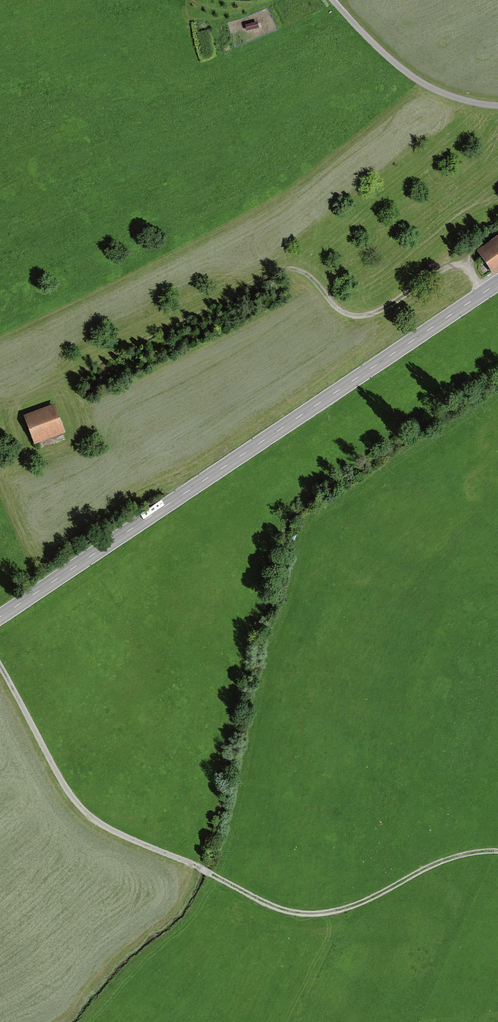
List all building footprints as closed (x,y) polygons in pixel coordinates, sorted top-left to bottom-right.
[(480,254),(495,275),(497,273),(497,241),(480,254)] [(56,405),(25,416),(35,444),(66,433),(56,405)]
